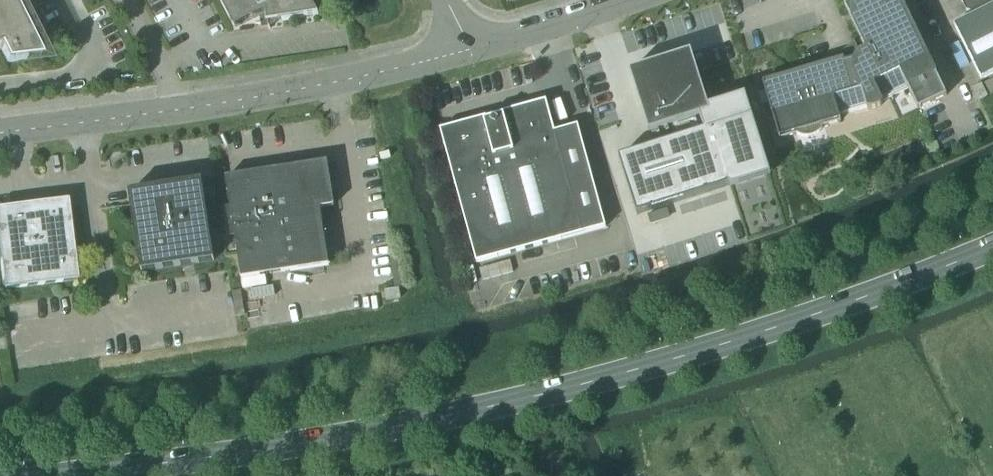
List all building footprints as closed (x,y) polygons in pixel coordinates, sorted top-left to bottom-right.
[(6,64),(25,62),(14,41),(34,31),(18,0),(0,0),(0,52),(6,64)] [(317,16),(309,0),(218,0),(233,29),(258,17),(259,24),(317,16)] [(946,95),(899,0),(857,0),(843,7),(866,55),(860,57),(827,67),(826,63),(762,83),(779,139),(795,134),(799,136),(807,137),(811,136),(815,135),(820,130),(822,127),(840,122),(838,117),(865,109),(867,111),(872,110),(876,108),(880,106),(882,104),(882,102),(907,90),(917,109),(946,95)] [(967,14),(992,1),(992,0),(960,0),(967,14)] [(953,26),(980,80),(992,74),(992,5),(953,26)] [(624,156),(619,158),(637,215),(688,199),(729,186),(729,188),(770,176),(763,154),(760,155),(742,99),(706,110),(689,55),(631,73),(654,147),(651,148),(639,152),(624,156)] [(977,101),(986,97),(980,85),(971,89),(977,101)] [(577,126),(554,133),(545,101),(439,131),(475,263),(605,228),(577,126)] [(380,161),(390,158),(389,152),(379,155),(380,161)] [(320,209),(333,207),(327,163),(225,178),(229,207),(218,208),(222,237),(234,235),(280,229),(278,214),(297,211),(299,226),(322,222),(320,209)] [(218,208),(205,210),(200,182),(128,193),(140,273),(213,262),(210,239),(222,237),(218,208)] [(75,281),(65,201),(0,209),(0,276),(2,290),(75,281)] [(328,266),(322,222),(299,226),(297,211),(278,214),(280,229),(234,235),(241,279),(328,266)]
